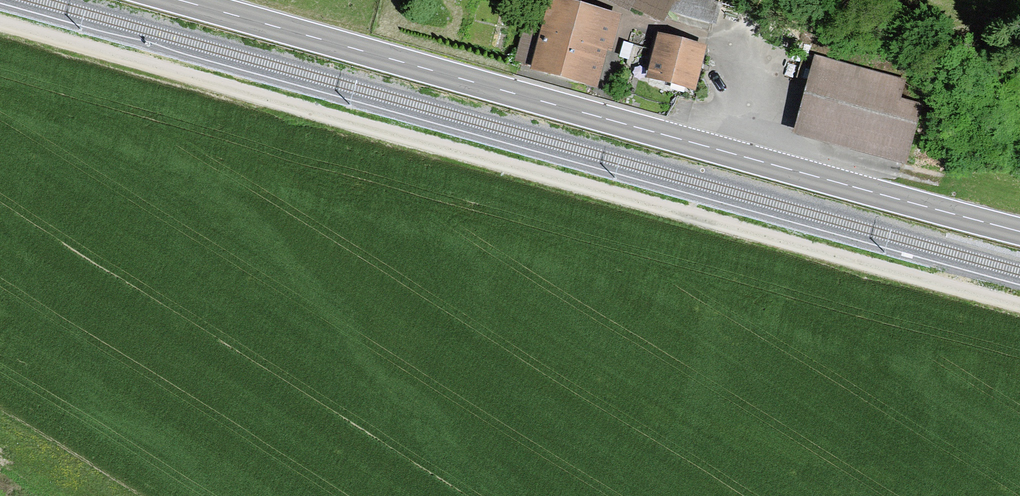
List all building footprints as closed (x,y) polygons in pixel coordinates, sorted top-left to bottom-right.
[(631,2),(630,6),(649,15),(651,12),(710,31),(719,3),(709,0),(626,0),(631,2)] [(536,67),(587,80),(605,17),(553,3),(536,67)] [(662,40),(653,75),(691,85),(700,50),(662,40)] [(799,132),(903,160),(917,109),(895,103),(901,82),(818,60),(799,132)]
